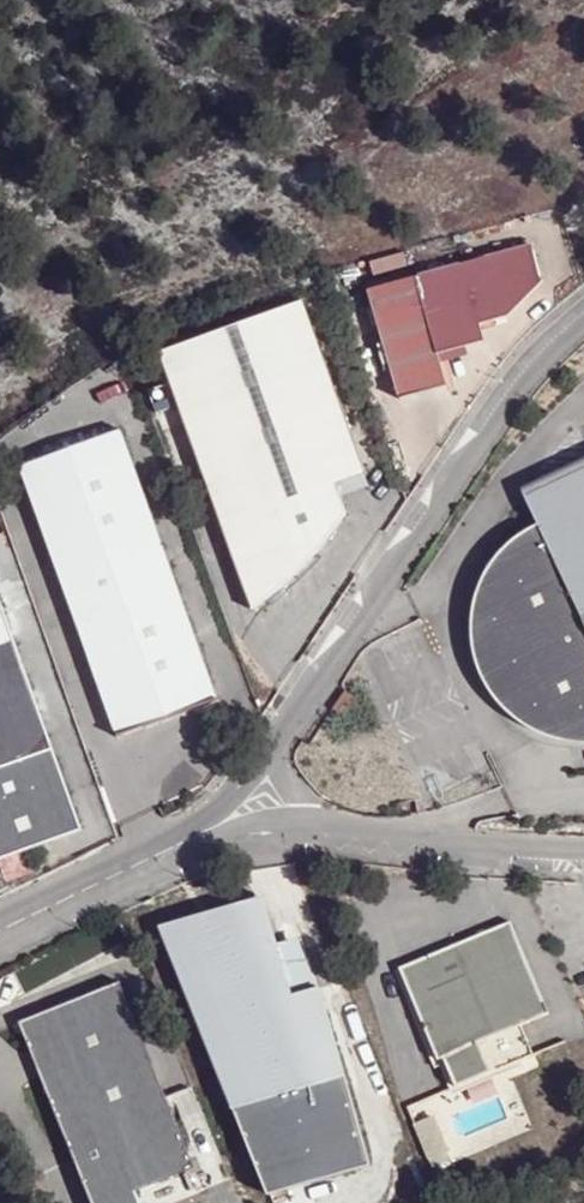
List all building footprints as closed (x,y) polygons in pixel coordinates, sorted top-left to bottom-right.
[(372,286),(402,400),(450,387),(440,353),(488,341),(483,324),(513,313),(521,308),(531,293),(547,282),(536,243),(372,286)] [(161,353),(253,612),(296,579),(329,542),(337,481),(366,472),(306,302),(161,353)] [(20,464),(117,734),(221,697),(124,427),(20,464)] [(522,493),(548,546),(545,546),(539,549),(530,554),(522,560),(512,569),(503,579),(496,591),(494,597),(490,606),(487,619),(487,627),(487,640),(488,646),(492,659),(495,669),(498,673),(502,680),(508,689),(512,693),(520,700),(534,709),(546,715),(576,720),(583,720),(583,464),(522,493)] [(85,833),(56,751),(0,593),(0,863),(85,833)] [(264,896),(229,906),(238,936),(272,925),(264,896)] [(229,906),(161,926),(271,1195),(372,1164),(330,1016),(320,987),(293,995),(272,925),(238,936),(229,906)] [(547,1012),(508,919),(418,959),(408,988),(435,1057),(443,1054),(454,1086),(531,1055),(521,1023),(547,1012)] [(19,1023),(93,1202),(172,1202),(205,1189),(120,982),(19,1023)] [(432,1114),(414,1121),(431,1164),(449,1157),(432,1114)]
